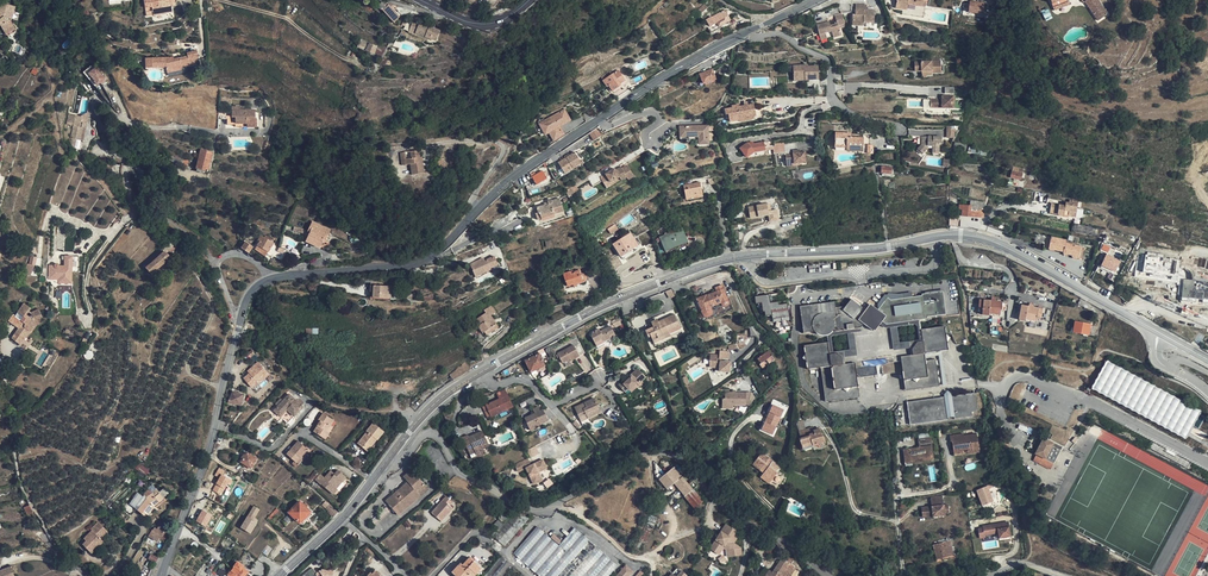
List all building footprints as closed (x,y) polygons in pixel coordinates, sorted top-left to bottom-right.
[(176,0),(146,0),(144,0),(146,12),(153,11),(153,15),(154,15),(166,13),(172,11),(171,6),(173,6),(172,3),(174,2),(177,2),(176,0)] [(896,8),(895,10),(903,11),(902,14),(923,17),(925,7),(926,0),(897,0),(896,8)] [(1054,10),(1070,4),(1069,0),(1050,0),(1054,10)] [(1085,1),(1098,21),(1108,14),(1098,0),(1087,0),(1085,1)] [(398,18),(401,15),(406,9),(397,6),(388,3),(381,1),(378,5),(383,11),(384,10),(391,16),(392,13),(398,18)] [(969,1),(969,14),(987,14),(988,1),(969,1)] [(3,17),(9,18),(11,21),(15,7),(1,3),(0,7),(0,19),(3,17)] [(708,7),(705,4),(697,11),(700,14),(708,7)] [(867,5),(856,5),(855,15),(853,15),(853,25),(864,25),(864,22),(874,22),(875,11),(867,10),(867,5)] [(725,12),(725,10),(712,17),(707,19),(710,26),(708,28),(711,33),(721,28),(719,26),(730,20),(728,16),(726,11),(725,12)] [(838,26),(838,25),(845,24),(842,14),(835,16),(838,26)] [(11,21),(9,18),(3,17),(0,19),(0,25),(1,26),(6,35),(16,29),(11,21)] [(419,24),(413,22),(409,32),(416,35),(416,33),(415,32),(419,24)] [(838,25),(838,26),(831,28),(829,22),(817,25),(820,35),(826,33),(827,37),(833,36),(834,37),(841,35),(839,28),(838,25)] [(429,28),(419,24),(415,32),(416,33),(418,34),(436,41),(440,31),(429,27),(429,28)] [(117,34),(105,30),(103,33),(105,33),(109,37),(115,39),(117,34)] [(377,46),(369,43),(365,50),(374,54),(375,52),(377,46)] [(384,50),(377,46),(375,52),(381,56),(384,50)] [(199,60),(197,50),(187,53),(188,56),(174,59),(173,56),(170,57),(152,57),(145,58),(137,57),(137,59),(138,60),(138,61),(145,61),(146,68),(166,67),(166,71),(190,65),(189,62),(199,60)] [(942,72),(941,61),(915,62),(915,71),(922,71),(922,73),(926,73),(926,75),(932,75),(932,73),(942,72)] [(808,66),(808,65),(793,66),(794,80),(819,79),(818,66),(808,66)] [(109,79),(90,67),(84,78),(102,89),(109,79)] [(725,76),(722,68),(713,71),(716,79),(725,76)] [(713,71),(712,69),(708,71),(700,74),(704,84),(705,83),(715,80),(716,79),(713,71)] [(623,76),(618,70),(614,73),(603,81),(606,85),(608,84),(609,85),(613,91),(621,85),(620,84),(627,80),(624,75),(623,76)] [(953,106),(953,94),(941,93),(941,97),(930,97),(930,105),(953,106)] [(731,108),(723,109),(724,115),(727,115),(727,122),(736,121),(738,119),(754,117),(753,106),(739,107),(739,105),(731,106),(731,108)] [(240,106),(232,106),(232,116),(228,116),(227,125),(235,125),(235,126),(257,126),(257,120),(255,120),(256,109),(243,109),(240,109),(240,106)] [(82,117),(69,114),(67,125),(74,126),(71,138),(80,140),(82,128),(85,129),(87,123),(81,122),(82,117)] [(680,127),(680,137),(698,137),(698,144),(708,145),(708,126),(680,127)] [(954,138),(956,126),(947,126),(947,138),(954,138)] [(565,134),(561,127),(549,133),(554,141),(565,134)] [(593,141),(601,136),(597,128),(588,133),(593,141)] [(502,135),(499,129),(494,130),(496,137),(502,135)] [(848,133),(835,133),(835,146),(847,147),(847,150),(858,150),(858,148),(863,149),(864,139),(851,138),(851,137),(847,137),(848,133)] [(928,137),(922,136),(922,144),(918,149),(923,153),(928,148),(928,144),(933,145),(932,152),(940,152),(939,143),(942,143),(942,137),(928,137)] [(698,137),(680,137),(680,139),(696,139),(697,146),(708,146),(708,145),(698,144),(698,137)] [(747,142),(739,148),(746,157),(747,156),(754,152),(765,150),(764,142),(749,144),(747,142)] [(1193,144),(1195,156),(1207,154),(1207,142),(1193,144)] [(104,152),(96,143),(94,145),(91,153),(96,157),(104,152)] [(213,152),(201,149),(196,168),(208,171),(213,152)] [(419,157),(418,150),(411,151),(411,158),(406,159),(405,152),(400,153),(402,165),(410,164),(412,164),(412,167),(411,167),(412,175),(425,173),(423,162),(421,162),(420,157),(419,157)] [(785,154),(786,162),(793,161),(793,164),(799,163),(806,162),(805,151),(792,153),(785,154)] [(113,166),(104,152),(96,157),(109,168),(113,166)] [(566,158),(558,162),(564,172),(582,163),(575,152),(570,155),(566,158)] [(1195,156),(1197,170),(1207,169),(1207,154),(1195,156)] [(183,159),(172,156),(169,160),(177,165),(180,166),(183,159)] [(185,160),(183,159),(180,166),(186,168),(189,160),(185,160)] [(882,165),(877,165),(878,172),(893,174),(894,168),(882,165)] [(613,169),(605,174),(610,182),(618,177),(620,180),(621,181),(626,178),(628,181),(633,177),(627,166),(621,170),(620,168),(615,171),(613,169)] [(1024,169),(1013,167),(1010,178),(1021,180),(1024,169)] [(1197,170),(1197,175),(1205,187),(1207,187),(1207,169),(1197,170)] [(544,173),(543,171),(532,177),(537,185),(547,178),(546,177),(549,175),(546,171),(544,173)] [(605,174),(599,178),(605,188),(620,180),(618,177),(610,182),(605,174)] [(702,186),(701,182),(684,185),(685,190),(686,198),(703,195),(702,186)] [(564,211),(560,198),(552,200),(551,200),(551,199),(550,199),(550,200),(549,200),(548,200),(548,201),(548,202),(549,205),(546,206),(545,205),(535,208),(538,220),(551,216),(555,215),(554,214),(564,211)] [(984,210),(985,203),(971,200),(970,205),(959,204),(959,210),(962,210),(961,216),(967,216),(967,210),(979,210),(979,209),(984,210)] [(1078,202),(1069,200),(1069,203),(1066,203),(1065,205),(1051,204),(1050,213),(1076,217),(1078,202)] [(748,206),(750,219),(770,215),(771,225),(781,223),(778,208),(768,209),(767,203),(748,206)] [(967,216),(978,217),(979,213),(984,213),(984,210),(979,209),(979,210),(967,210),(967,216)] [(1045,217),(1026,214),(1025,222),(1098,236),(1099,228),(1045,217)] [(959,217),(951,216),(950,225),(958,227),(959,217)] [(330,230),(313,222),(309,231),(311,232),(308,238),(321,244),(322,243),(324,238),(326,239),(330,230)] [(618,229),(615,224),(608,229),(611,234),(618,229)] [(688,242),(682,228),(660,237),(666,251),(688,242)] [(720,232),(709,230),(708,233),(710,241),(721,239),(720,232)] [(639,245),(631,233),(613,244),(621,257),(639,245)] [(1046,235),(1037,233),(1035,242),(1044,244),(1046,236),(1046,235)] [(265,238),(261,235),(258,240),(259,241),(257,245),(268,251),(274,243),(272,242),(273,240),(266,236),(265,238)] [(1067,240),(1051,237),(1048,249),(1063,252),(1063,253),(1072,255),(1071,256),(1079,258),(1082,247),(1066,243),(1067,240)] [(321,244),(308,238),(307,241),(320,248),(321,244)] [(179,249),(170,240),(162,249),(164,251),(171,257),(179,249)] [(253,247),(246,242),(241,247),(249,253),(253,247)] [(1103,243),(1100,250),(1108,253),(1111,246),(1103,243)] [(268,251),(257,245),(255,249),(266,255),(268,251)] [(164,251),(162,249),(145,264),(147,267),(146,267),(152,274),(171,257),(164,251)] [(63,264),(48,264),(48,279),(57,279),(57,284),(72,284),(72,255),(63,255),(63,264)] [(1120,261),(1106,255),(1101,265),(1116,272),(1120,261)] [(1183,261),(1174,257),(1164,256),(1160,273),(1173,279),(1185,282),(1188,282),(1207,284),(1207,269),(1194,266),(1183,261)] [(498,264),(495,257),(481,263),(480,260),(470,265),(476,277),(492,269),(491,267),(498,264)] [(652,271),(650,266),(634,272),(635,277),(651,272),(652,271)] [(581,275),(580,270),(573,272),(573,271),(563,274),(566,281),(567,281),(568,286),(573,285),(576,284),(583,282),(583,281),(585,280),(585,279),(586,278),(585,277),(584,275),(583,275),(582,275),(581,275)] [(1207,301),(1207,286),(1185,284),(1182,283),(1182,288),(1182,298),(1187,299),(1207,301)] [(374,285),(371,285),(370,292),(374,292),(373,298),(391,299),(391,287),(374,285)] [(724,288),(723,285),(716,288),(717,291),(706,296),(707,297),(697,300),(703,313),(703,314),(704,315),(705,316),(706,316),(707,317),(708,317),(709,316),(710,316),(711,315),(712,313),(712,312),(712,311),(712,310),(711,307),(722,303),(722,304),(723,305),(724,306),(725,306),(726,306),(727,306),(728,305),(729,304),(729,302),(728,301),(724,288)] [(771,303),(770,294),(755,297),(756,304),(762,303),(763,312),(765,311),(766,316),(766,320),(770,319),(772,329),(794,326),(792,316),(790,316),(788,303),(787,300),(782,301),(782,304),(776,305),(776,302),(771,303)] [(878,305),(887,295),(885,294),(878,304),(878,305)] [(904,296),(887,295),(878,305),(878,310),(877,311),(866,313),(864,312),(864,311),(861,309),(863,307),(851,299),(846,306),(836,307),(836,304),(833,302),(802,306),(800,308),(804,332),(810,332),(814,331),(815,331),(816,332),(817,333),(818,334),(820,335),(821,335),(823,335),(824,336),(826,335),(827,335),(830,334),(832,332),(834,330),(835,330),(837,331),(843,330),(861,328),(864,324),(867,326),(863,331),(848,333),(850,350),(843,351),(845,364),(843,364),(843,358),(836,353),(830,354),(828,342),(804,345),(805,354),(802,358),(806,361),(808,369),(821,367),(825,399),(828,401),(858,397),(859,395),(857,374),(861,377),(877,375),(882,374),(903,371),(904,380),(905,388),(908,390),(940,386),(936,359),(926,361),(925,355),(923,353),(925,351),(927,353),(942,351),(948,350),(947,342),(950,338),(946,334),(945,326),(921,329),(923,340),(909,341),(899,343),(897,327),(885,328),(880,324),(882,321),(886,324),(927,318),(927,315),(937,314),(935,299),(923,301),(922,295),(906,298),(903,298),(904,296)] [(991,301),(980,300),(979,308),(983,309),(983,315),(989,315),(989,313),(1000,314),(1001,302),(995,301),(991,301)] [(732,310),(729,302),(729,304),(728,305),(727,306),(726,306),(725,306),(724,306),(723,305),(722,304),(722,303),(711,307),(712,310),(712,311),(712,312),(712,313),(711,315),(710,316),(709,316),(708,317),(707,317),(706,316),(705,316),(704,315),(706,320),(732,310)] [(31,308),(24,303),(18,312),(24,317),(21,320),(22,321),(21,324),(20,326),(19,328),(12,337),(12,339),(19,344),(28,336),(26,334),(29,330),(30,331),(36,323),(41,321),(40,319),(43,318),(39,309),(31,313),(32,316),(30,317),(27,318),(25,317),(26,314),(29,311),(31,308)] [(874,307),(870,304),(867,308),(864,312),(866,313),(877,311),(878,310),(874,307)] [(496,312),(491,305),(484,310),(486,313),(475,320),(479,326),(478,326),(483,333),(485,332),(490,328),(492,332),(499,327),(498,326),(491,316),(496,312)] [(1029,307),(1022,305),(1019,319),(1025,321),(1026,319),(1036,321),(1037,317),(1041,318),(1043,309),(1033,307),(1029,307)] [(17,317),(13,314),(9,320),(13,323),(17,317)] [(682,331),(675,315),(664,319),(652,324),(653,325),(653,327),(646,330),(648,337),(651,336),(654,343),(671,336),(682,331)] [(21,320),(17,317),(13,323),(19,328),(20,326),(21,324),(22,321),(21,320)] [(42,323),(41,321),(36,323),(30,331),(29,330),(26,334),(28,336),(32,332),(37,325),(42,323)] [(1091,325),(1075,322),(1073,332),(1089,335),(1091,325)] [(616,335),(611,326),(601,332),(599,329),(592,333),(591,336),(598,349),(604,345),(606,345),(610,347),(612,340),(611,338),(616,335)] [(1206,336),(1199,333),(1194,341),(1201,345),(1206,336)] [(738,340),(725,346),(727,350),(740,344),(738,340)] [(580,356),(574,345),(558,354),(563,363),(570,359),(571,360),(580,356)] [(727,350),(717,350),(717,355),(709,355),(709,367),(719,367),(719,371),(729,371),(729,361),(727,361),(719,361),(717,359),(717,357),(727,357),(727,350)] [(773,355),(769,350),(758,359),(760,363),(761,364),(760,364),(762,368),(769,364),(772,362),(769,358),(773,355)] [(255,355),(252,351),(246,355),(249,359),(255,355)] [(545,365),(539,354),(526,361),(531,372),(545,365)] [(246,370),(249,373),(243,378),(252,389),(269,375),(259,361),(246,370)] [(471,367),(466,362),(457,369),(449,375),(454,380),(472,369),(471,367)] [(1091,391),(1188,436),(1201,408),(1104,363),(1091,391)] [(646,377),(639,370),(638,371),(637,370),(632,374),(633,375),(631,377),(624,384),(622,382),(619,385),(625,392),(629,389),(629,390),(637,383),(639,385),(643,382),(642,381),(646,377)] [(514,407),(505,389),(497,394),(499,399),(486,406),(491,417),(514,407)] [(244,395),(233,391),(231,398),(230,398),(228,403),(235,405),(235,404),(241,406),(244,395)] [(734,405),(746,405),(746,392),(725,393),(725,399),(723,399),(723,405),(734,405)] [(976,411),(974,393),(952,396),(944,397),(907,402),(910,425),(948,419),(948,418),(954,417),(954,419),(972,416),(972,412),(976,411)] [(303,407),(290,394),(282,402),(278,406),(274,410),(288,423),(295,416),(303,407)] [(601,412),(595,398),(575,408),(580,419),(587,416),(588,418),(601,412)] [(760,431),(774,436),(787,406),(774,400),(760,431)] [(491,417),(486,406),(483,407),(489,418),(491,417)] [(541,411),(539,407),(533,410),(535,414),(528,417),(530,422),(527,423),(531,431),(536,428),(535,426),(548,420),(544,410),(541,411)] [(334,421),(323,414),(320,418),(319,420),(321,421),(314,432),(326,439),(330,433),(327,431),(331,425),(334,421)] [(384,432),(373,423),(367,431),(368,432),(358,443),(368,451),(377,439),(378,440),(384,432)] [(813,430),(812,426),(798,431),(801,438),(810,435),(809,434),(814,432),(813,430)] [(821,434),(820,428),(813,430),(814,432),(809,434),(810,435),(801,438),(799,438),(802,448),(813,445),(813,446),(826,442),(823,433),(821,434)] [(1042,434),(1035,430),(1032,434),(1040,438),(1042,434)] [(488,443),(483,431),(475,435),(476,437),(470,439),(469,438),(468,436),(462,438),(471,456),(476,453),(477,456),(485,452),(484,450),(482,446),(488,443)] [(230,436),(222,432),(219,440),(228,443),(230,436)] [(965,434),(951,436),(951,441),(953,441),(954,449),(967,447),(968,455),(969,457),(981,456),(978,434),(966,436),(965,434)] [(919,447),(903,449),(904,464),(934,461),(931,437),(918,438),(919,447)] [(1054,443),(1044,438),(1035,454),(1036,454),(1035,457),(1041,461),(1043,458),(1053,463),(1062,447),(1054,443)] [(308,450),(298,441),(287,454),(294,461),(292,463),(296,467),(303,460),(301,458),(307,452),(308,450)] [(531,457),(538,453),(535,446),(528,450),(531,457)] [(762,453),(755,447),(750,453),(757,459),(762,453)] [(967,447),(954,449),(955,456),(968,455),(967,447)] [(309,454),(307,452),(301,458),(303,460),(309,454)] [(257,459),(247,453),(241,462),(251,468),(257,459)] [(780,467),(762,453),(757,459),(753,464),(760,470),(761,468),(765,471),(763,474),(771,481),(778,473),(776,471),(780,467)] [(527,458),(515,465),(518,472),(525,468),(534,486),(544,480),(541,473),(549,469),(546,465),(546,461),(543,460),(531,465),(530,463),(527,458)] [(147,473),(149,469),(139,465),(137,469),(147,473)] [(219,467),(215,476),(219,477),(212,491),(223,496),(231,479),(222,475),(225,470),(219,467)] [(703,502),(674,467),(666,473),(659,479),(668,490),(670,488),(675,484),(677,487),(695,508),(703,502)] [(315,480),(322,485),(334,495),(337,490),(336,489),(346,476),(338,470),(335,473),(333,476),(329,473),(325,478),(320,474),(315,480)] [(423,483),(412,470),(404,477),(408,482),(386,501),(393,509),(423,483)] [(771,481),(763,474),(761,477),(769,484),(771,481)] [(351,480),(346,476),(336,489),(337,490),(334,495),(337,497),(351,480)] [(546,487),(553,484),(550,479),(544,482),(546,487)] [(315,480),(310,486),(313,488),(316,491),(322,485),(315,480)] [(429,489),(423,483),(393,509),(399,516),(429,489)] [(159,493),(152,485),(148,488),(143,495),(144,495),(143,496),(138,492),(132,500),(125,509),(131,515),(136,509),(142,513),(143,511),(147,515),(150,511),(151,511),(155,506),(154,506),(159,502),(163,498),(159,493)] [(992,499),(989,490),(978,494),(979,496),(982,506),(988,504),(987,501),(992,499)] [(453,502),(446,496),(432,513),(442,522),(453,508),(450,505),(453,502)] [(311,512),(300,502),(290,512),(300,523),(311,512)] [(338,512),(330,504),(326,509),(334,517),(338,512)] [(33,512),(30,505),(24,508),(28,515),(33,512)] [(949,514),(948,505),(921,508),(922,517),(932,516),(933,517),(945,516),(945,514),(949,514)] [(242,529),(251,534),(258,523),(253,521),(252,520),(254,518),(255,518),(259,510),(254,507),(242,529)] [(277,508),(268,518),(270,520),(279,510),(277,508)] [(201,510),(196,522),(207,527),(212,514),(201,510)] [(808,514),(804,512),(803,515),(805,516),(803,518),(810,522),(813,515),(809,513),(808,514)] [(513,514),(503,525),(498,531),(493,536),(505,546),(530,518),(513,514)] [(657,518),(649,514),(639,541),(646,543),(651,529),(653,530),(657,518)] [(498,531),(503,525),(499,520),(493,526),(495,528),(498,531)] [(161,522),(160,521),(159,522),(159,523),(158,523),(155,527),(158,528),(157,529),(154,528),(153,530),(152,530),(151,532),(148,536),(157,541),(159,538),(160,538),(161,537),(167,528),(164,527),(165,524),(161,522)] [(108,531),(98,522),(91,529),(92,531),(86,537),(88,539),(86,541),(83,544),(91,553),(103,541),(100,538),(108,531)] [(1009,522),(977,526),(979,537),(998,534),(999,539),(1011,537),(1009,522)] [(710,550),(719,555),(724,548),(728,551),(729,558),(742,556),(741,549),(734,544),(740,534),(727,524),(710,550)] [(538,527),(514,554),(535,573),(539,575),(609,575),(618,566),(597,547),(575,528),(559,545),(538,527)] [(551,537),(558,543),(561,540),(554,534),(551,537)] [(774,542),(766,537),(764,541),(771,546),(774,542)] [(958,553),(954,540),(933,545),(937,559),(958,553)] [(158,558),(151,554),(148,559),(155,562),(156,563),(158,558)] [(502,556),(487,574),(485,575),(504,575),(511,568),(513,566),(502,556)] [(470,557),(463,565),(461,567),(459,565),(452,572),(456,575),(470,575),(473,572),(476,575),(482,569),(474,561),(470,557)] [(782,558),(773,572),(770,570),(766,575),(790,575),(796,567),(791,564),(784,560),(782,558)] [(238,562),(229,574),(231,575),(245,575),(248,572),(243,568),(244,566),(238,562)] [(626,565),(617,575),(629,575),(633,571),(626,565)] [(11,567),(0,571),(0,575),(14,575),(11,567)]
